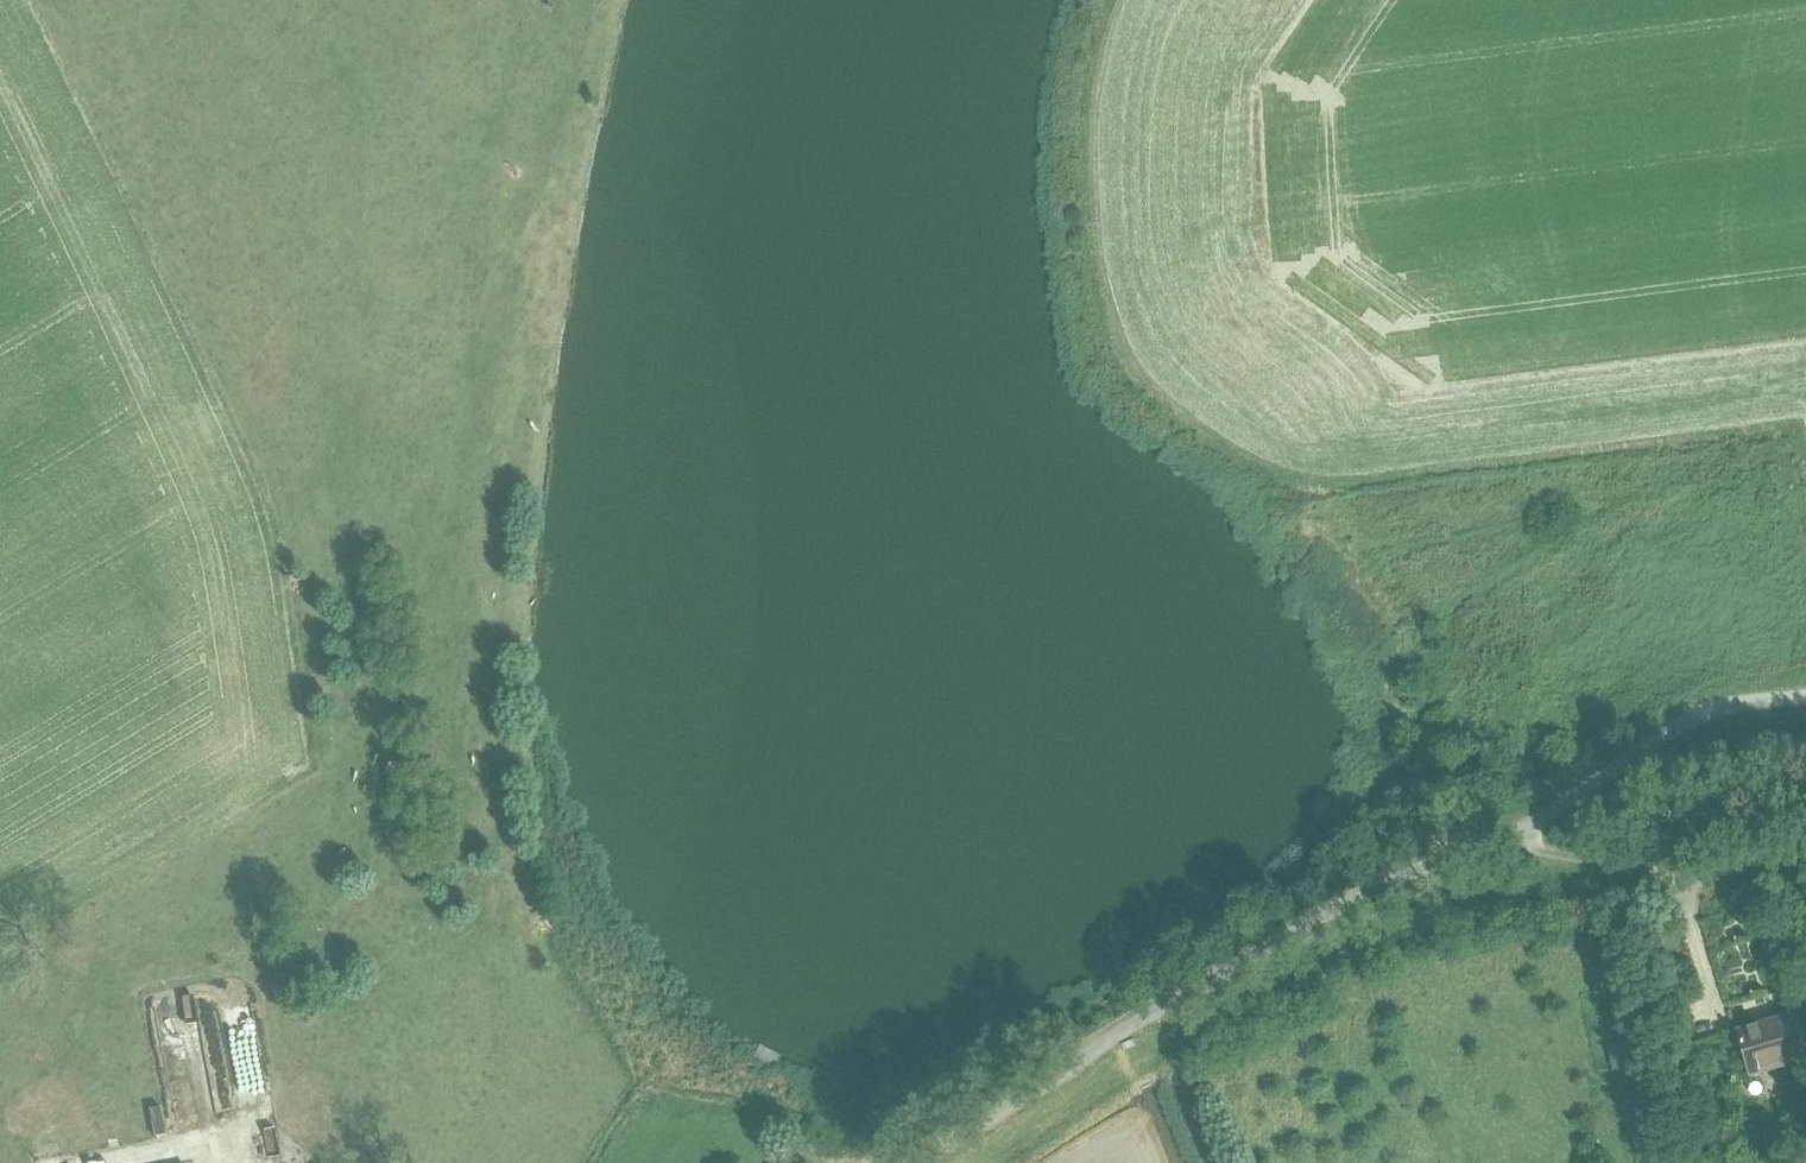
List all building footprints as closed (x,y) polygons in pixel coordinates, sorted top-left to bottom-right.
[(1749,1074),(1805,1057),(1805,1049),(1795,1014),(1737,1032),(1749,1074)] [(1121,1045),(1124,1052),(1136,1047),(1134,1040),(1121,1045)] [(1614,1065),(1630,1063),(1628,1040),(1612,1041),(1614,1065)] [(1805,1104),(1805,1069),(1797,1071),(1805,1104)]
